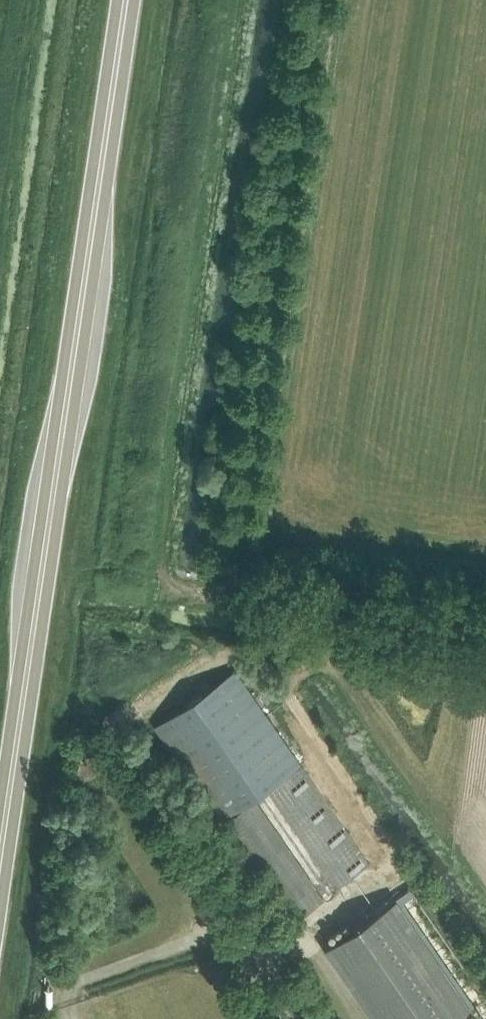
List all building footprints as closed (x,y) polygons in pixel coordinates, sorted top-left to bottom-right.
[(235,668),(155,723),(220,819),(300,764),(235,668)] [(371,863),(304,766),(269,790),(336,887),(371,863)] [(325,897),(256,797),(221,821),(291,921),(325,897)] [(327,945),(377,1018),(485,1018),(485,991),(415,885),(327,945)]
